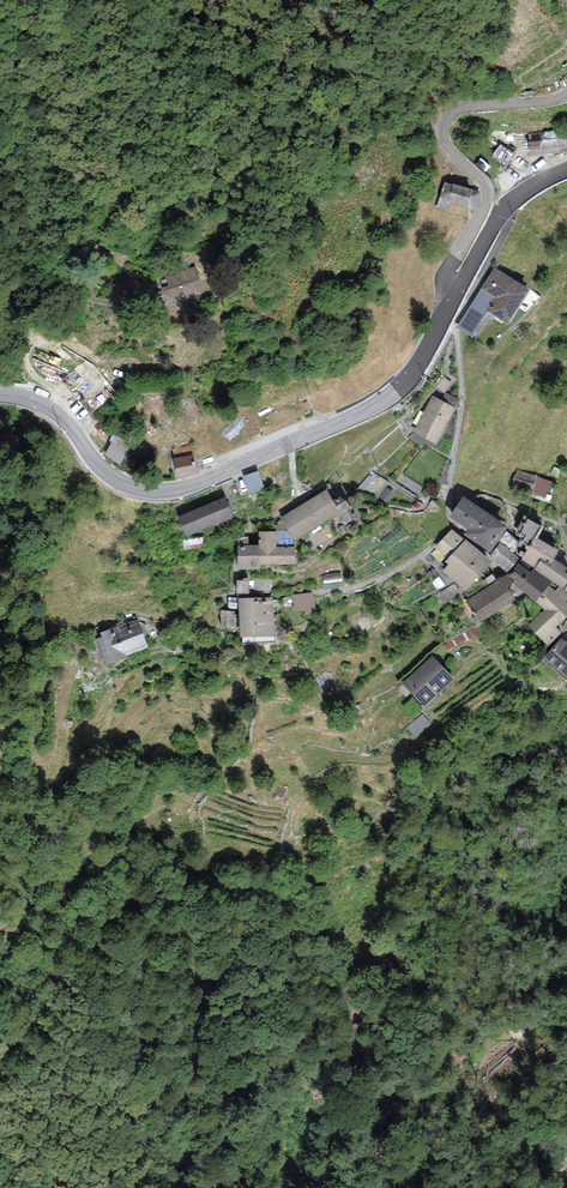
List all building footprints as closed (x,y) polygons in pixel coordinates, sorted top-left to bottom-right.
[(539,133),(528,134),(530,150),(541,148),(539,133)] [(481,192),(444,182),(435,207),(447,212),(451,202),(476,210),(481,192)] [(161,288),(168,305),(205,292),(195,266),(165,277),(169,286),(161,288)] [(494,267),(457,327),(472,337),(487,312),(508,324),(530,289),(494,267)] [(440,401),(455,408),(460,400),(445,392),(440,401)] [(437,445),(455,408),(440,401),(432,396),(413,433),(415,434),(437,445)] [(119,431),(108,452),(132,465),(143,444),(119,431)] [(437,445),(415,434),(409,438),(422,447),(425,444),(435,449),(437,445)] [(172,449),(173,458),(192,455),(190,446),(172,449)] [(192,455),(173,458),(177,478),(197,474),(193,454),(192,455)] [(516,468),(511,485),(546,496),(551,479),(516,468)] [(258,471),(243,476),(249,494),(265,489),(258,471)] [(327,489),(281,518),(295,540),(340,512),(327,489)] [(507,527),(463,496),(448,517),(467,529),(464,534),(490,552),(507,527)] [(225,497),(178,517),(186,537),(233,518),(225,497)] [(544,527),(523,515),(513,536),(507,531),(499,541),(501,543),(519,559),(520,560),(534,537),(537,538),(544,527)] [(448,559),(465,540),(452,529),(435,548),(448,559)] [(259,565),(295,564),(295,547),(277,547),(276,531),(258,531),(258,545),(237,545),(238,569),(259,568),(259,565)] [(534,537),(520,560),(509,575),(507,576),(514,582),(535,601),(549,585),(551,581),(563,589),(566,582),(566,568),(553,559),(559,551),(537,538),(534,537)] [(492,562),(466,539),(465,540),(448,559),(445,562),(448,565),(443,571),(466,591),(492,562)] [(519,559),(501,543),(489,556),(507,572),(519,559)] [(340,573),(322,575),(323,584),(342,582),(340,573)] [(508,573),(465,601),(479,624),(516,600),(507,587),(514,582),(507,576),(509,575),(508,573)] [(249,580),(237,580),(237,594),(249,594),(249,580)] [(455,583),(436,595),(442,605),(460,594),(455,583)] [(535,601),(544,609),(527,627),(548,647),(562,633),(556,627),(566,615),(566,602),(566,601),(566,600),(566,594),(559,587),(555,591),(549,585),(535,601)] [(313,591),(292,595),(295,612),(316,609),(313,591)] [(242,645),(276,644),(273,597),(238,598),(240,637),(242,637),(242,645)] [(235,611),(221,610),(220,627),(234,628),(235,611)] [(128,658),(127,655),(148,648),(138,619),(100,632),(102,637),(95,639),(104,667),(128,658)] [(474,628),(444,645),(448,652),(477,634),(474,628)] [(566,679),(566,641),(562,637),(543,658),(566,679)] [(432,656),(402,683),(426,709),(439,697),(437,695),(454,679),(432,656)] [(422,714),(407,727),(416,738),(431,725),(422,714)]
